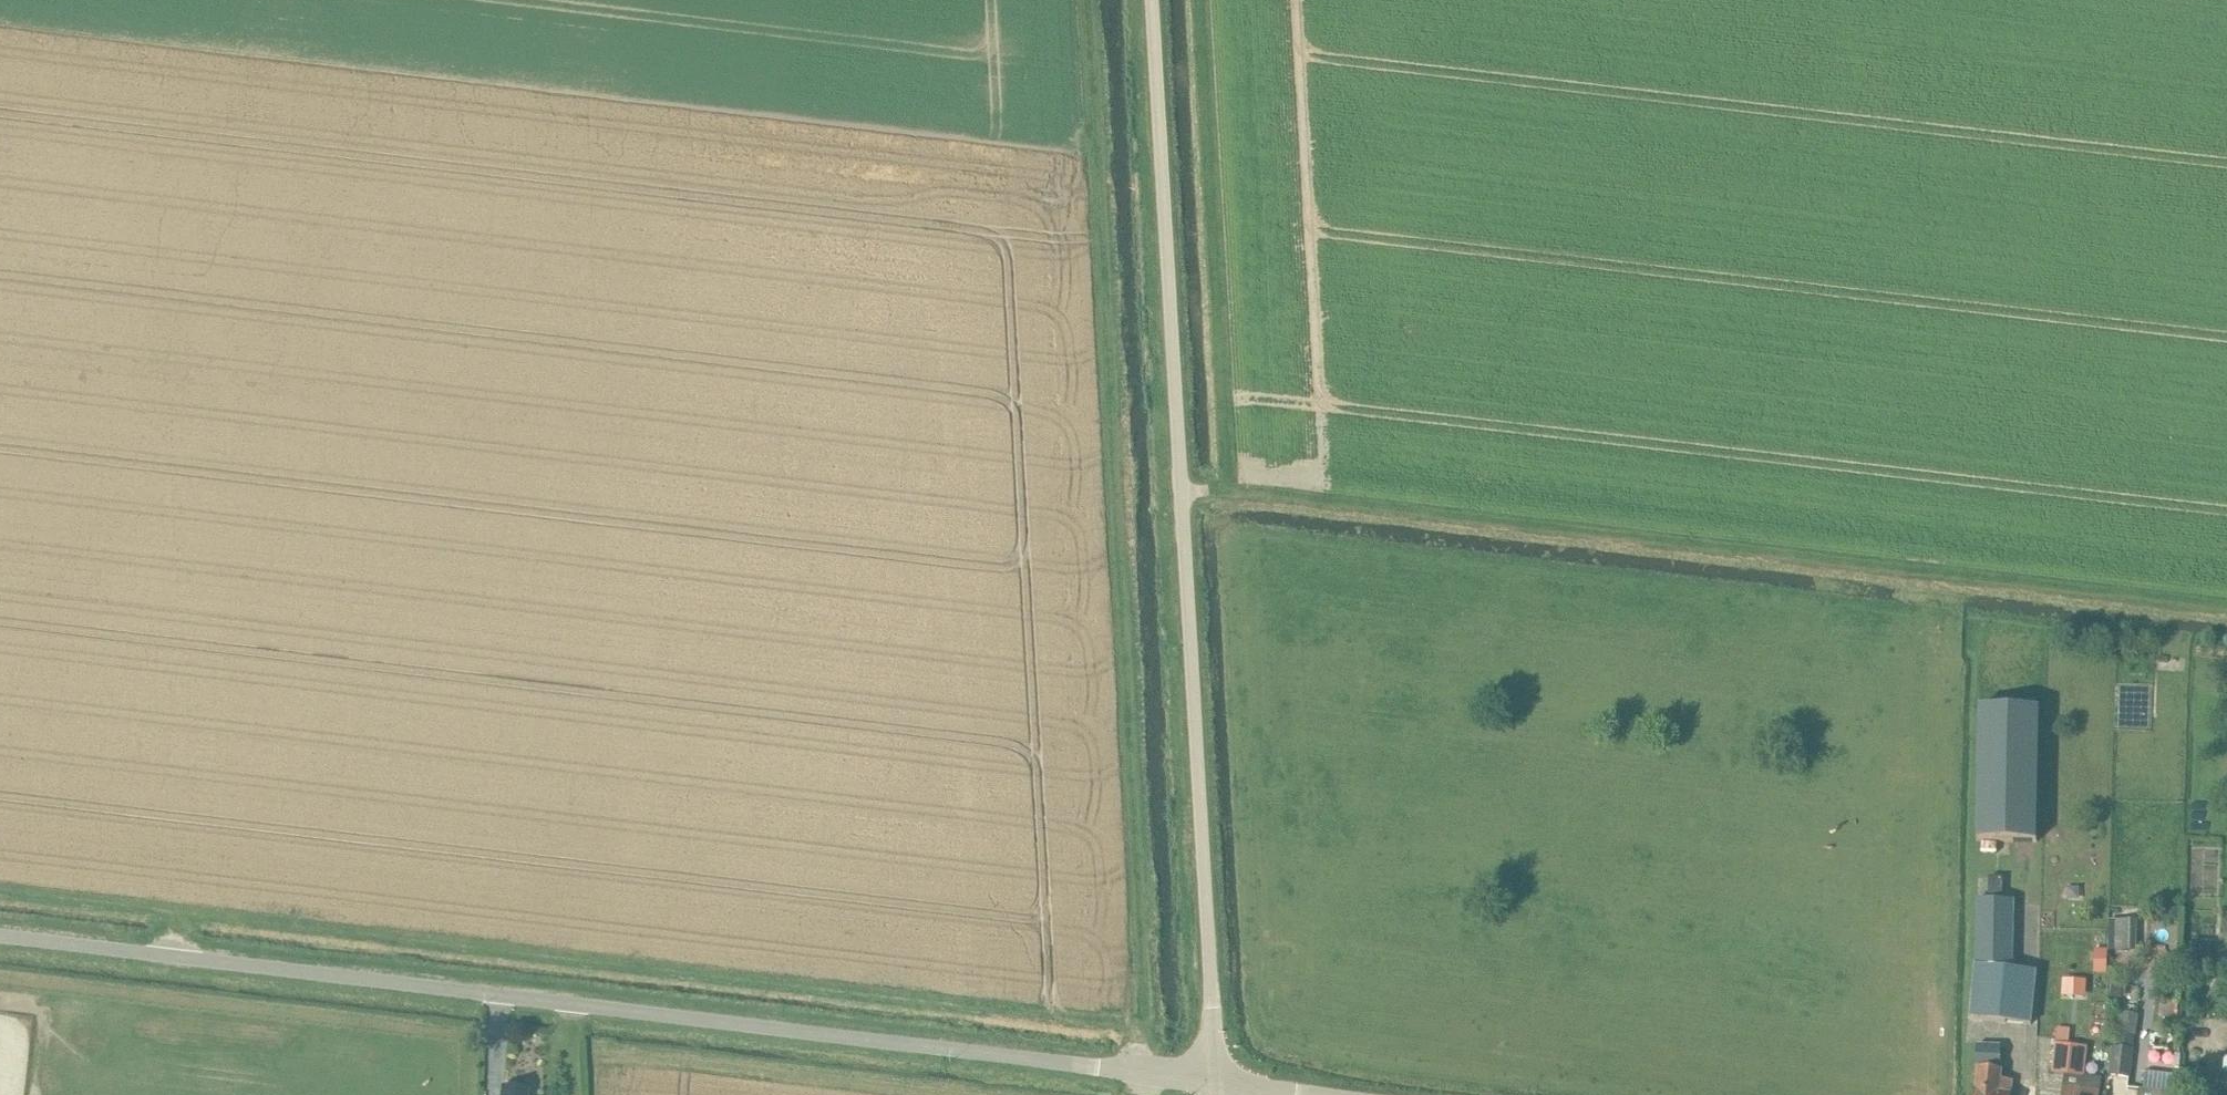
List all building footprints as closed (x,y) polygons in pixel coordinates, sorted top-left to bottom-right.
[(2036,842),(2038,706),(1978,705),(1976,840),(1981,841),(2009,841),(2036,842)] [(2003,900),(2003,878),(1989,877),(1988,899),(1977,898),(1968,1019),(2031,1023),(2035,970),(2010,968),(2015,901),(2003,900)] [(2136,952),(2137,921),(2115,921),(2114,951),(2136,952)] [(2107,949),(2094,949),(2093,974),(2106,974),(2107,949)] [(2113,1033),(2134,1036),(2135,1036),(2138,1015),(2115,1012),(2113,1033)] [(2069,1029),(2057,1028),(2055,1044),(2050,1044),(2050,1050),(2054,1051),(2052,1074),(2064,1075),(2062,1094),(2097,1094),(2099,1078),(2083,1076),(2086,1046),(2068,1044),(2069,1029)] [(2113,1033),(2112,1047),(2132,1049),(2134,1036),(2113,1033)] [(2011,1080),(2001,1079),(2002,1069),(1998,1069),(2001,1045),(1976,1043),(1974,1066),(1976,1067),(1973,1094),(2010,1094),(2011,1080)] [(2130,1079),(2134,1050),(2132,1049),(2112,1047),(2111,1047),(2107,1075),(2130,1079)] [(528,1090),(501,1087),(500,1094),(527,1094),(528,1090)]
